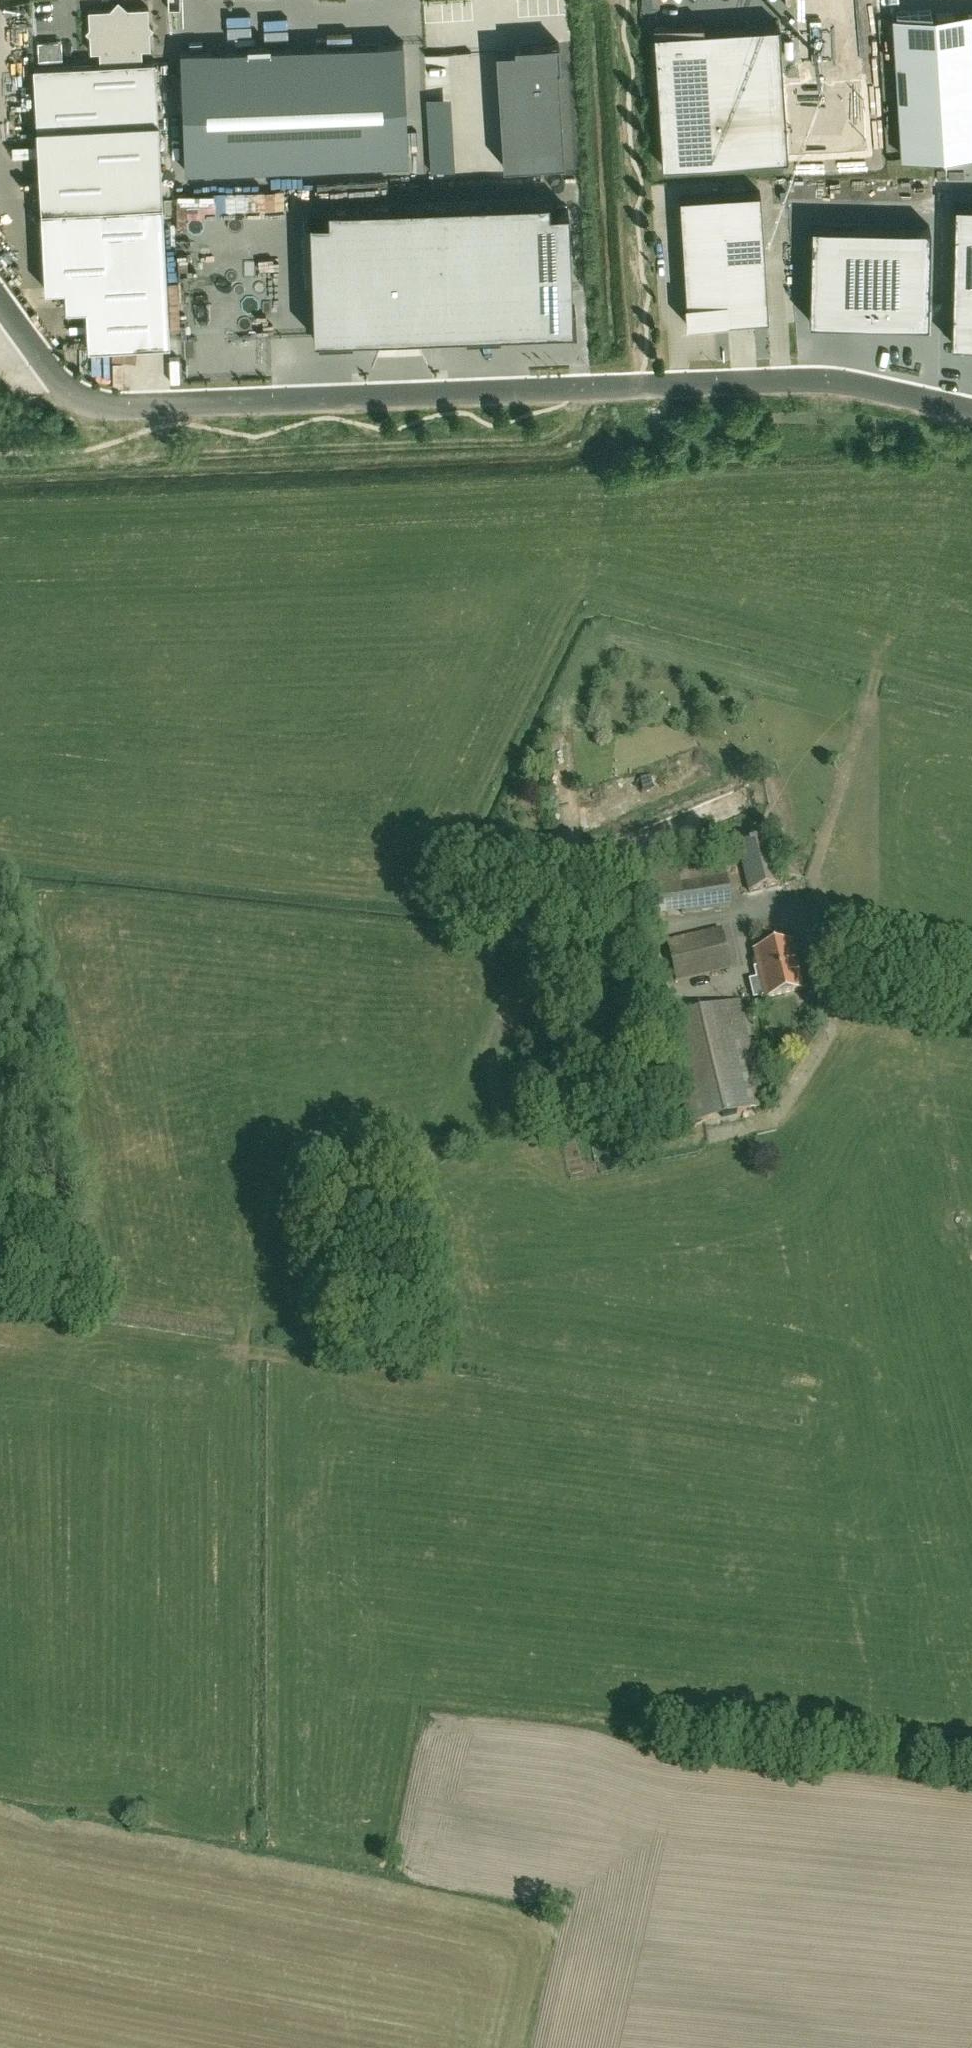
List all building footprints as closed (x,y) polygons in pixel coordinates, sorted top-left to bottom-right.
[(149,22),(148,6),(88,9),(89,26),(85,30),(89,34),(90,51),(99,50),(100,62),(33,66),(45,288),(65,287),(66,307),(86,306),(88,345),(170,341),(155,59),(142,60),(141,48),(150,48),(149,31),(153,27),(149,22)] [(894,16),(902,156),(971,151),(971,11),(931,13),(930,9),(897,12),(897,10),(895,10),(895,16),(894,16)] [(702,22),(652,25),(661,164),(787,156),(778,23),(703,28),(702,22)] [(402,41),(180,49),(184,169),(407,161),(402,41)] [(557,46),(495,49),(501,146),(500,146),(502,170),(544,168),(544,164),(565,163),(557,46)] [(728,320),(727,318),(767,316),(760,189),(679,194),(686,300),(684,300),(686,322),(728,320)] [(951,341),(971,342),(971,201),(954,201),(951,341)] [(327,215),(308,216),(312,336),(532,328),(532,329),(543,328),(572,326),(568,207),(549,207),(327,215)] [(811,223),(809,320),(928,322),(929,225),(811,223)] [(748,892),(779,884),(768,838),(737,845),(748,892)] [(677,981),(731,968),(722,930),(667,944),(677,981)] [(767,998),(802,990),(791,943),(756,952),(767,998)] [(684,1125),(763,1106),(738,1002),(659,1021),(684,1125)]
